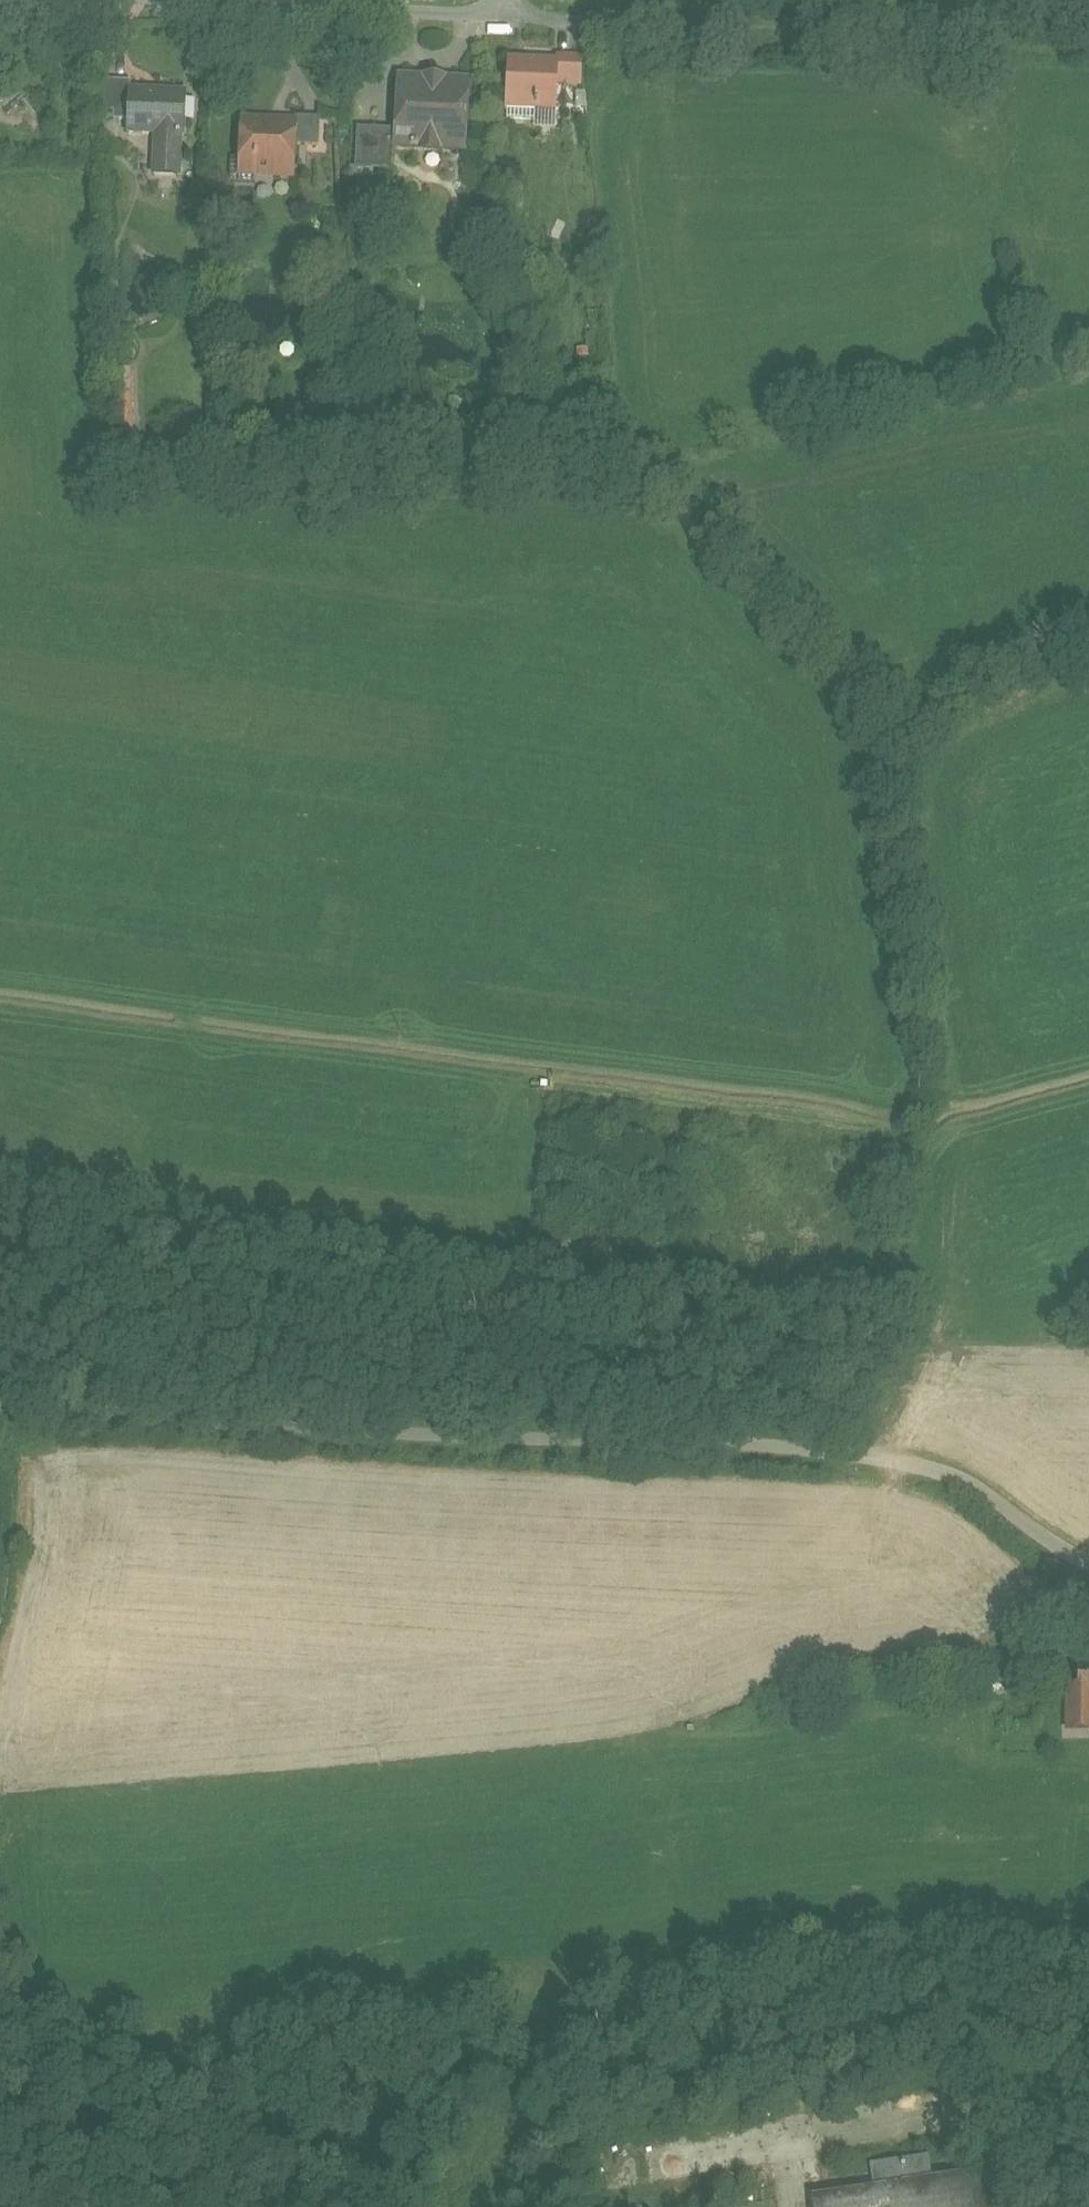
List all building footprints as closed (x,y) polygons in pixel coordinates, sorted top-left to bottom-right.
[(552,68),(551,96),(577,97),(579,65),(551,64),(551,68),(552,68)] [(551,68),(503,67),(501,119),(532,120),(532,124),(550,124),(551,96),(552,68),(551,68)] [(130,120),(131,85),(131,78),(99,77),(98,108),(113,108),(113,119),(130,120)] [(466,88),(391,84),(388,141),(387,160),(462,165),(466,88)] [(180,176),(185,88),(131,85),(130,120),(129,130),(154,132),(152,174),(180,176)] [(289,129),(235,124),(230,186),(288,190),(290,153),(292,129),(289,129)] [(292,129),(290,153),(315,155),(317,127),(289,125),(289,129),(292,129)] [(387,160),(388,141),(352,139),(350,179),(386,181),(387,160)] [(128,458),(126,378),(109,378),(111,459),(128,458)] [(1062,1697),(1061,1709),(1061,1742),(1088,1742),(1088,1680),(1073,1679),(1073,1697),(1062,1697)] [(811,2206),(994,2206),(990,2182),(811,2206)]
